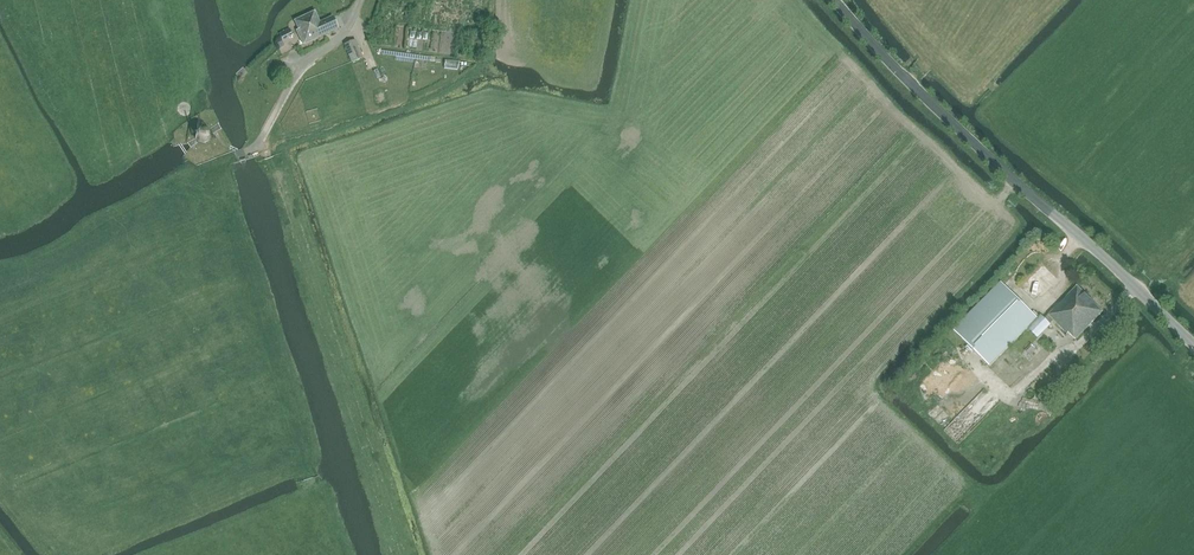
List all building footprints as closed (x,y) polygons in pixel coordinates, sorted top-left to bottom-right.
[(314,12),(294,21),(298,30),(296,31),(302,45),(337,29),(332,17),(319,23),(314,12)] [(282,39),(293,35),(289,25),(278,29),(282,39)] [(344,44),(351,62),(363,57),(355,39),(344,44)] [(194,138),(198,143),(205,145),(210,141),(213,135),(209,129),(202,128),(195,133),(194,138)] [(1038,304),(1060,281),(1043,264),(1020,287),(1038,304)] [(989,367),(1000,356),(1028,328),(1038,338),(1054,321),(1067,335),(1068,333),(1075,340),(1103,312),(1077,285),(1048,315),(1044,319),(1041,316),(1037,319),(1001,282),(953,330),(989,367)] [(957,408),(966,402),(961,396),(952,402),(957,408)]
